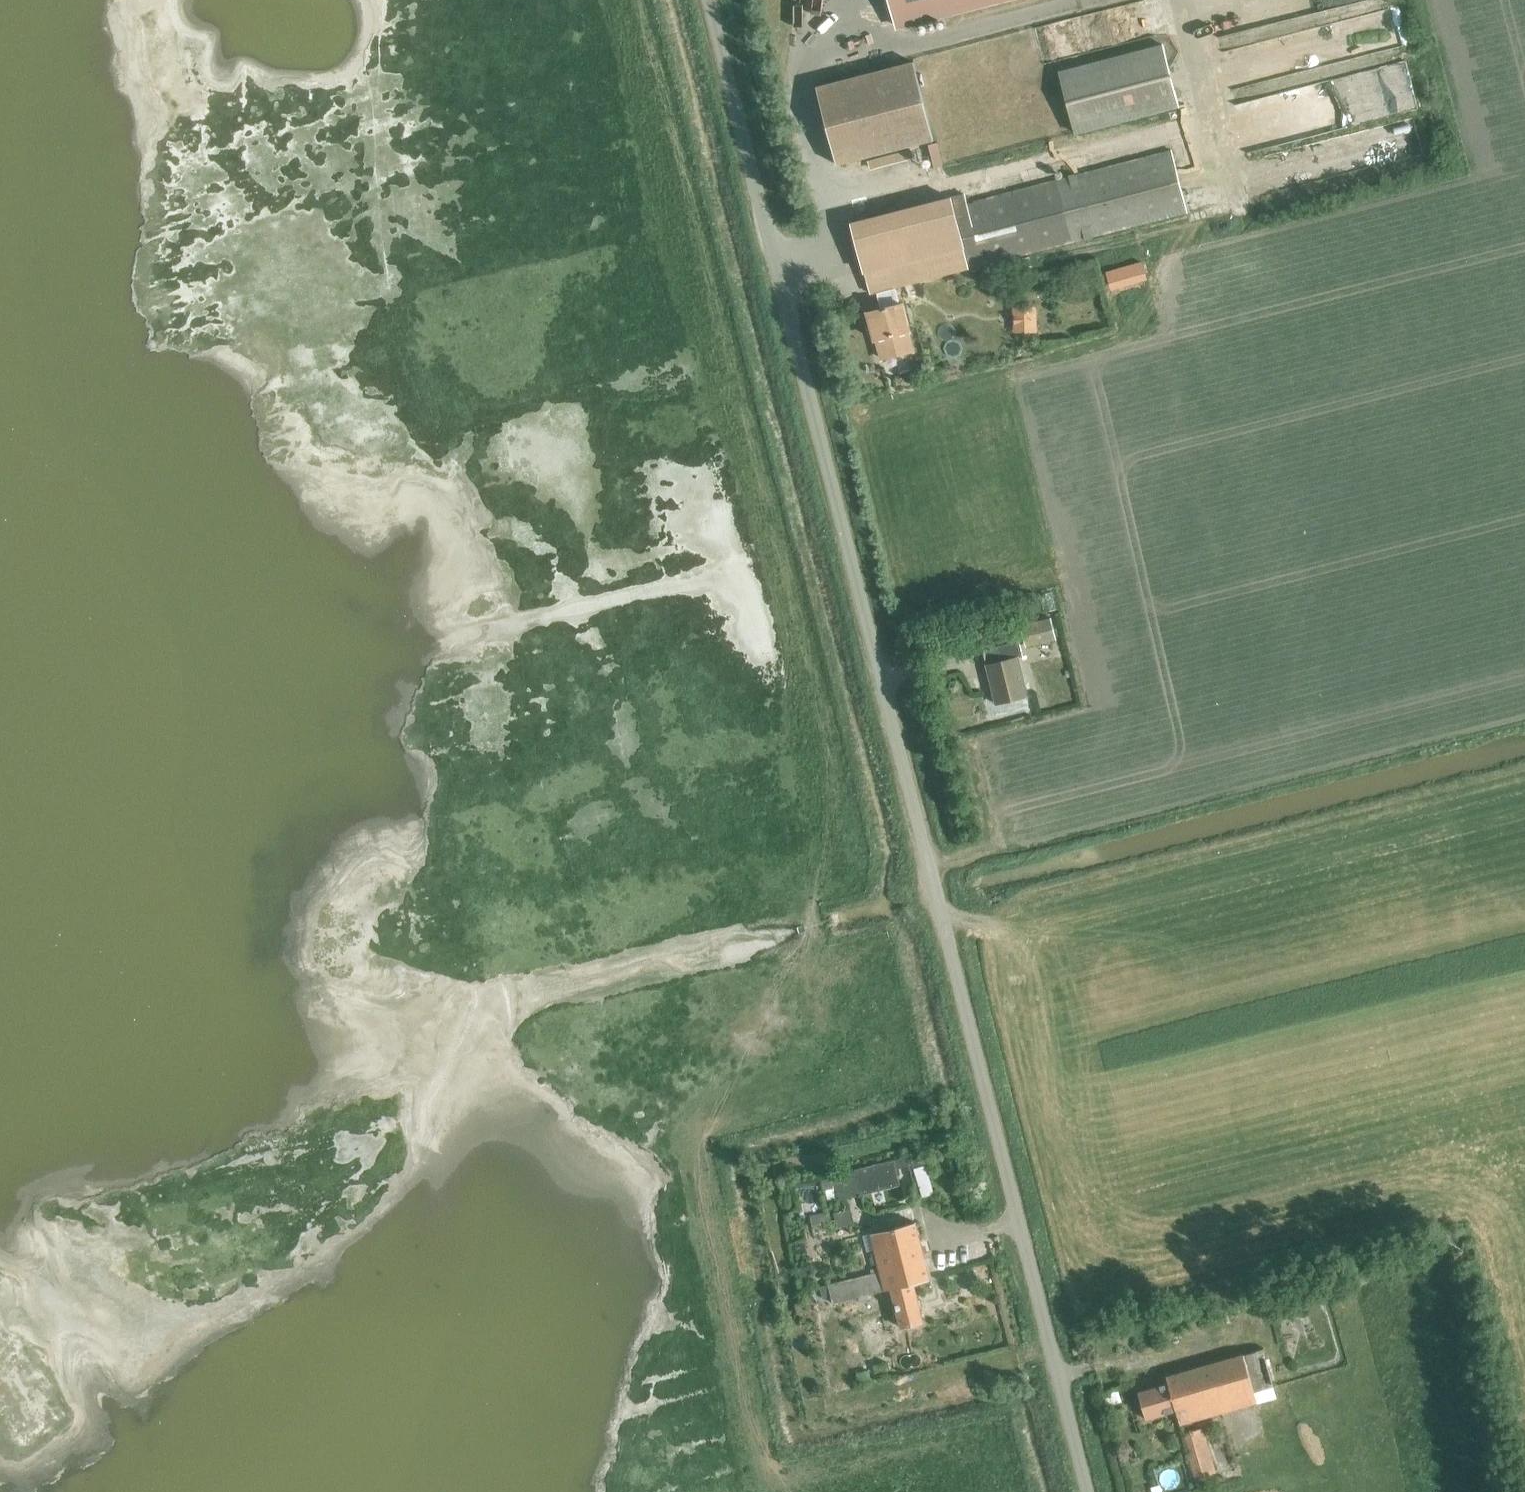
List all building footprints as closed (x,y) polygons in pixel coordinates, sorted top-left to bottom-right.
[(901,23),(994,0),(896,0),(901,23)] [(1060,74),(1075,135),(1179,108),(1164,47),(1060,74)] [(816,86),(836,164),(933,139),(913,61),(816,86)] [(928,146),(934,169),(943,166),(937,144),(928,146)] [(894,290),(1187,214),(1171,154),(967,207),(964,195),(851,224),(869,294),(876,293),(880,310),(868,314),(875,341),(909,332),(902,306),(898,307),(894,290)] [(1107,273),(1112,291),(1147,280),(1142,263),(1107,273)] [(1040,594),(1045,613),(1057,610),(1053,592),(1040,594)] [(1020,625),(1024,644),(1055,637),(1051,617),(1020,625)] [(982,649),(995,703),(1027,696),(1018,657),(1022,656),(1019,640),(982,649)] [(914,1165),(922,1194),(934,1191),(926,1162),(914,1165)] [(835,1178),(841,1201),(901,1186),(895,1163),(835,1178)] [(914,1286),(931,1281),(916,1223),(863,1237),(867,1249),(874,1247),(880,1269),(819,1284),(822,1296),(832,1294),(833,1300),(858,1293),(859,1299),(870,1296),(869,1292),(885,1288),(886,1292),(892,1290),(902,1330),(924,1324),(914,1286)] [(1176,1413),(1180,1428),(1257,1405),(1254,1395),(1274,1389),(1263,1352),(1167,1380),(1169,1386),(1139,1395),(1147,1422),(1176,1413)] [(1217,1422),(1207,1424),(1212,1443),(1221,1441),(1217,1422)] [(1184,1437),(1196,1482),(1216,1476),(1203,1432),(1184,1437)]
